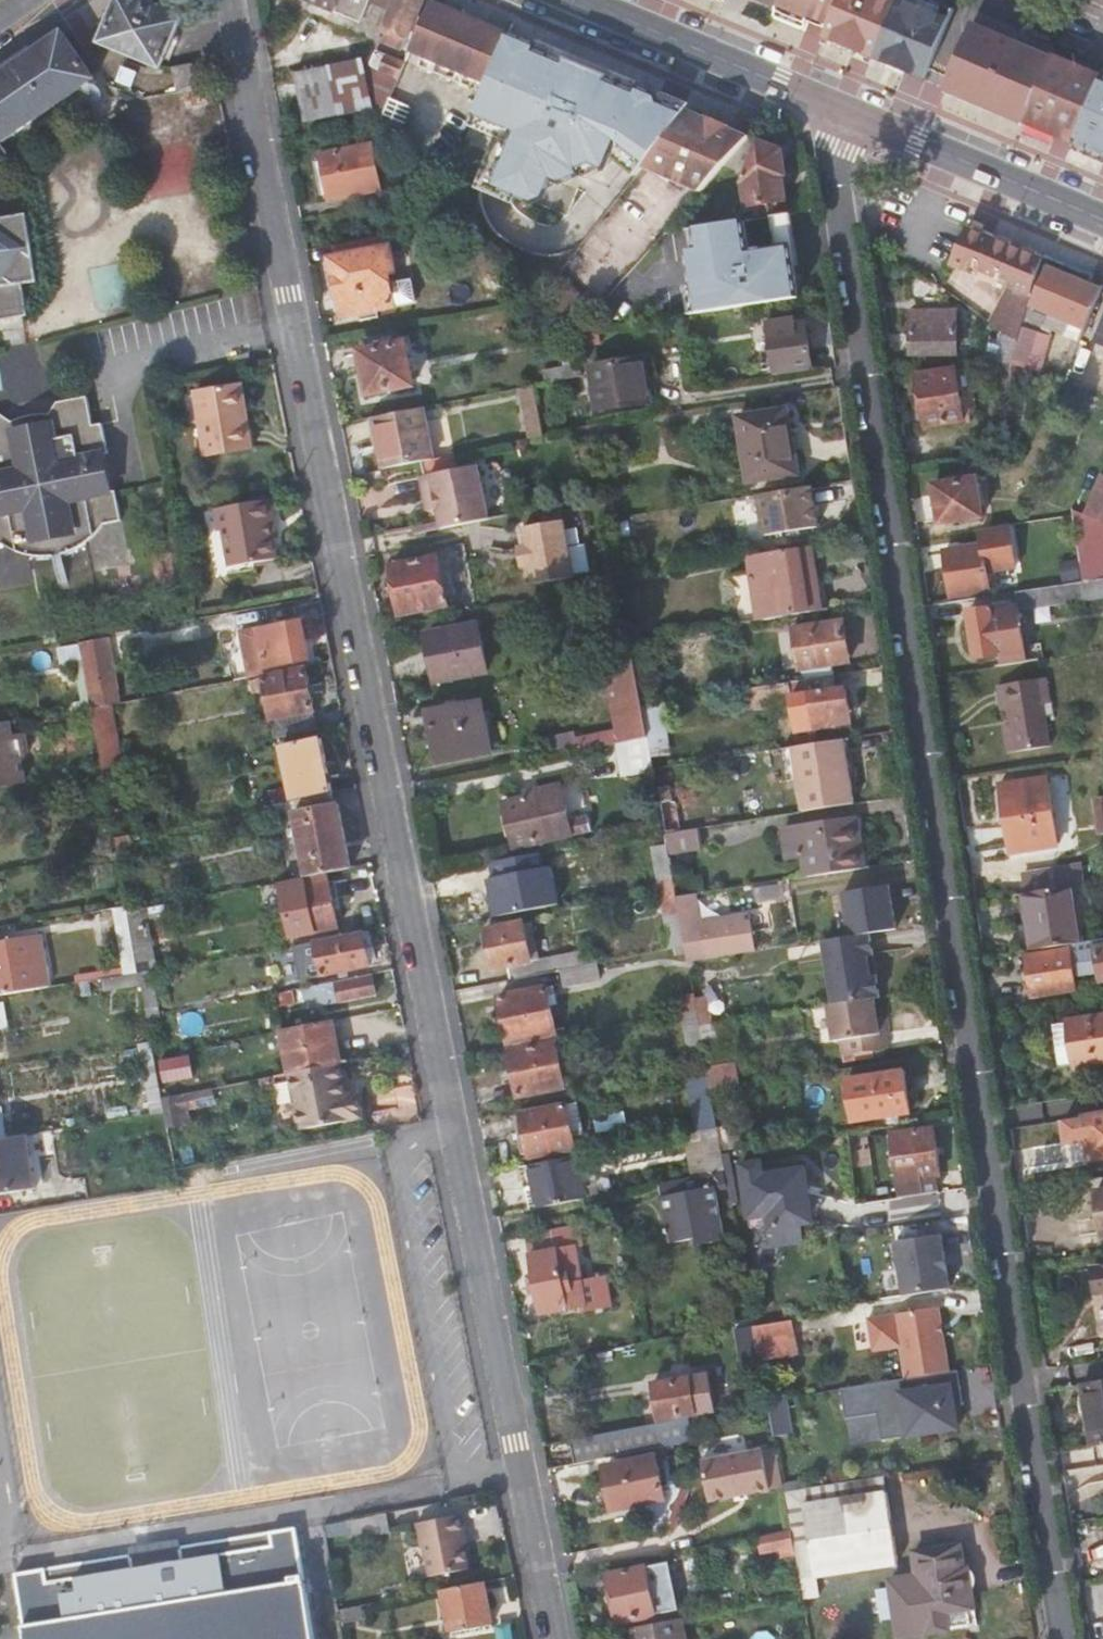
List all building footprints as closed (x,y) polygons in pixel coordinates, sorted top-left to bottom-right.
[(184,12),(156,0),(119,0),(104,36),(164,61),(184,12)] [(371,0),(311,0),(363,21),(371,2),(371,0)] [(411,52),(432,0),(389,0),(385,8),(395,13),(383,41),(411,52)] [(486,95),(512,34),(512,33),(432,0),(411,52),(426,58),(422,68),(486,95)] [(780,4),(776,14),(807,27),(810,20),(819,24),(829,28),(841,0),(782,0),(780,4)] [(829,28),(826,36),(875,57),(899,0),(841,0),(829,28)] [(936,0),(899,0),(875,57),(925,78),(955,8),(936,0)] [(947,84),(1026,118),(1053,55),(974,21),(947,84)] [(25,129),(97,80),(64,32),(0,75),(0,146),(25,129)] [(512,34),(486,95),(474,125),(517,143),(500,184),(532,197),(588,64),(571,57),(569,62),(541,51),(543,46),(512,34)] [(545,40),(543,46),(541,51),(569,62),(571,57),(573,51),(545,40)] [(400,78),(406,62),(378,51),(372,66),(400,78)] [(1055,51),(1053,55),(1026,118),(1077,140),(1081,131),(1102,78),(1102,71),(1055,51)] [(365,57),(330,64),(340,113),(375,106),(365,57)] [(400,78),(372,66),(365,57),(375,106),(379,122),(382,122),(393,94),(400,78)] [(306,121),(340,113),(330,64),(297,70),(306,121)] [(613,74),(588,64),(532,197),(537,199),(548,195),(555,177),(563,180),(575,178),(574,170),(589,168),(604,175),(615,149),(643,168),(692,105),(641,85),(639,90),(611,79),(613,74)] [(195,65),(176,69),(180,88),(199,84),(195,65)] [(615,68),(613,74),(611,79),(639,90),(641,85),(643,79),(615,68)] [(1081,131),(1077,140),(1102,151),(1102,78),(1081,131)] [(410,100),(393,94),(382,122),(396,136),(410,100)] [(703,155),(727,164),(751,137),(756,131),(692,105),(643,168),(663,176),(671,158),(697,170),(703,155)] [(784,150),(751,137),(727,164),(725,167),(747,176),(744,184),(748,206),(788,201),(784,176),(789,175),(784,150)] [(322,197),(330,195),(330,200),(383,190),(375,143),(322,152),(323,159),(316,161),(322,197)] [(29,215),(0,218),(0,319),(26,316),(22,284),(37,282),(29,215)] [(744,219),(687,228),(690,250),(688,250),(697,312),(799,297),(791,245),(749,251),(744,219)] [(1006,285),(991,321),(1005,330),(1020,341),(1026,323),(1029,311),(1044,260),(967,229),(967,230),(953,263),(975,272),(979,264),(991,269),(987,277),(1006,285)] [(377,236),(335,245),(338,258),(332,259),(343,316),(395,305),(417,301),(413,279),(391,284),(389,272),(398,270),(393,247),(380,250),(377,236)] [(1081,341),(1102,290),(1102,289),(1086,282),(1087,277),(1044,260),(1029,311),(1070,328),(1067,336),(1081,341)] [(975,272),(987,277),(991,269),(979,264),(975,272)] [(597,308),(561,273),(543,295),(547,299),(570,324),(577,330),(597,308)] [(960,354),(959,310),(911,309),(912,354),(960,354)] [(797,317),(766,322),(774,372),(816,366),(808,322),(798,323),(797,317)] [(1054,332),(1026,323),(1020,341),(1015,363),(1014,365),(1043,373),(1054,332)] [(603,342),(601,327),(577,330),(579,346),(603,342)] [(1005,330),(1003,338),(999,362),(1015,363),(1020,341),(1005,330)] [(989,336),(985,362),(999,362),(1003,338),(989,336)] [(417,385),(408,341),(361,351),(370,394),(417,385)] [(645,358),(598,364),(600,386),(595,387),(598,410),(652,402),(645,358)] [(998,402),(1012,402),(1014,365),(1015,363),(999,362),(998,402)] [(967,418),(959,365),(917,371),(926,425),(967,418)] [(241,384),(234,385),(242,424),(248,423),(241,384)] [(520,388),(530,438),(545,434),(535,384),(520,388)] [(252,447),(248,423),(242,424),(234,385),(194,393),(205,457),(252,447)] [(29,552),(36,555),(47,556),(58,556),(72,553),(86,546),(87,544),(84,526),(107,522),(121,520),(115,490),(111,491),(104,454),(108,453),(103,424),(91,427),(87,398),(56,404),(50,414),(48,420),(20,425),(15,421),(4,414),(0,415),(0,541),(9,539),(26,536),(29,552)] [(435,459),(426,407),(373,418),(383,468),(435,459)] [(800,474),(790,407),(738,415),(749,482),(800,474)] [(20,417),(15,421),(20,425),(48,420),(50,414),(42,412),(36,412),(26,413),(20,417)] [(492,518),(480,464),(423,477),(427,496),(438,494),(441,509),(444,521),(445,528),(492,518)] [(1102,467),(1086,505),(1073,533),(1081,582),(1093,580),(1102,556),(1102,468),(1102,467)] [(982,515),(977,476),(934,483),(940,521),(982,515)] [(820,527),(814,486),(760,493),(766,535),(820,527)] [(441,509),(438,494),(427,496),(430,511),(441,509)] [(278,558),(275,537),(272,521),(276,520),(271,496),(225,506),(230,529),(225,530),(233,567),(278,558)] [(1086,505),(1063,509),(1069,514),(1069,515),(1070,517),(1073,533),(1086,505)] [(219,530),(225,530),(230,529),(225,506),(215,507),(219,530)] [(1041,512),(1042,519),(1069,515),(1069,514),(1063,509),(1041,512)] [(569,576),(557,519),(520,527),(524,546),(521,546),(525,566),(528,566),(532,584),(569,576)] [(444,521),(417,527),(419,533),(445,528),(444,521)] [(103,528),(107,522),(84,526),(87,544),(94,538),(103,528)] [(1022,567),(1016,523),(1007,524),(1014,569),(1022,567)] [(988,573),(1014,569),(1007,524),(980,528),(983,544),(946,549),(953,595),(990,590),(988,573)] [(26,551),(29,552),(26,536),(9,539),(12,543),(17,546),(26,551)] [(525,566),(521,546),(516,547),(521,567),(525,566)] [(819,586),(813,546),(750,555),(759,620),(818,611),(814,587),(819,586)] [(451,604),(442,556),(394,566),(403,613),(451,604)] [(1093,580),(1102,579),(1102,556),(1093,580)] [(1093,580),(1081,582),(1053,586),(1018,592),(1022,611),(1102,598),(1102,579),(1093,580)] [(976,658),(999,654),(1000,665),(1000,666),(1027,662),(1018,608),(1014,608),(992,611),(992,608),(969,611),(976,658)] [(312,664),(303,620),(262,628),(261,626),(241,630),(250,676),(312,664)] [(852,662),(845,620),(795,627),(801,669),(852,662)] [(488,670),(478,622),(427,631),(436,680),(488,670)] [(630,629),(610,632),(616,660),(635,657),(631,639),(630,633),(630,629)] [(117,676),(110,637),(83,642),(90,681),(117,676)] [(63,662),(83,658),(80,642),(59,646),(63,662)] [(548,738),(551,756),(616,743),(649,737),(643,704),(635,657),(605,662),(616,722),(617,728),(608,731),(578,737),(577,731),(548,738)] [(264,678),(275,737),(321,728),(309,669),(264,678)] [(837,688),(835,675),(753,687),(756,710),(795,704),(799,731),(853,722),(848,686),(837,688)] [(117,676),(90,681),(92,695),(120,690),(117,676)] [(1006,710),(1008,725),(1009,725),(1010,735),(1004,736),(1007,753),(1049,747),(1045,718),(1054,716),(1051,702),(1047,702),(1043,679),(996,686),(1000,710),(1006,710)] [(492,751),(482,699),(430,709),(440,760),(492,751)] [(105,706),(92,707),(100,748),(104,772),(123,768),(112,705),(105,706)] [(12,721),(0,723),(0,785),(26,781),(23,762),(30,753),(27,734),(14,736),(12,721)] [(623,778),(655,772),(655,768),(649,737),(616,743),(623,778)] [(273,800),(274,805),(332,794),(335,794),(324,738),(284,746),(293,787),(271,791),(272,795),(267,796),(268,800),(273,800)] [(857,768),(853,738),(845,739),(849,768),(857,768)] [(849,768),(845,739),(795,747),(800,776),(805,812),(855,805),(849,768)] [(788,778),(800,776),(795,747),(784,748),(788,778)] [(123,768),(104,772),(107,789),(109,801),(113,822),(128,820),(126,808),(122,789),(128,789),(123,768)] [(1017,843),(1018,851),(1058,845),(1048,780),(1002,787),(1011,844),(1017,843)] [(562,783),(527,791),(528,795),(506,800),(515,848),(573,837),(592,833),(589,817),(569,820),(562,783)] [(296,817),(308,875),(352,866),(338,801),(334,801),(332,794),(274,805),(277,820),(296,817)] [(1102,833),(1102,800),(1094,801),(1099,833),(1102,833)] [(804,855),(808,877),(870,868),(867,848),(863,849),(858,817),(785,829),(789,857),(804,855)] [(703,851),(699,828),(666,833),(670,856),(703,851)] [(352,868),(352,866),(308,875),(307,875),(329,872),(352,868)] [(494,907),(496,917),(530,910),(520,866),(475,875),(482,910),(494,907)] [(329,872),(307,875),(308,884),(284,889),(289,911),(312,906),(317,934),(342,928),(329,872)] [(1019,877),(1021,895),(1054,891),(1051,873),(1019,877)] [(846,892),(853,936),(872,934),(898,930),(891,885),(846,892)] [(1082,941),(1074,887),(1054,891),(1021,895),(1030,949),(1069,943),(1082,941)] [(702,923),(697,894),(678,897),(687,946),(689,956),(690,962),(757,951),(751,915),(702,923)] [(114,908),(126,974),(140,971),(140,970),(129,911),(128,906),(114,908)] [(145,907),(129,911),(140,970),(140,971),(141,976),(156,972),(158,972),(145,907)] [(511,965),(514,980),(564,970),(574,968),(589,965),(586,950),(534,960),(526,918),(487,927),(495,969),(511,965)] [(372,965),(365,930),(348,934),(315,941),(323,976),(372,965)] [(872,975),(869,956),(875,955),(872,934),(853,936),(826,940),(836,1004),(876,998),(882,997),(878,975),(872,975)] [(50,986),(41,936),(0,943),(0,995),(50,986)] [(1026,955),(1033,997),(1076,991),(1072,969),(1098,965),(1100,982),(1102,982),(1102,938),(1082,941),(1069,943),(1069,948),(1026,955)] [(878,975),(875,955),(869,956),(872,975),(878,975)] [(603,981),(600,963),(589,965),(574,968),(564,970),(568,989),(603,981)] [(106,991),(143,985),(141,976),(140,971),(126,974),(104,978),(106,991)] [(158,981),(156,972),(141,976),(143,985),(149,1019),(160,1016),(154,982),(158,981)] [(378,994),(374,974),(317,985),(321,1006),(378,994)] [(510,1044),(559,1034),(549,986),(500,995),(510,1044)] [(695,995),(680,997),(683,1013),(698,1010),(695,995)] [(881,1034),(876,998),(830,1005),(829,1005),(835,1042),(841,1041),(843,1056),(890,1048),(888,1034),(881,1034)] [(698,1010),(683,1013),(690,1053),(705,1050),(701,1026),(698,1010)] [(1053,1022),(1060,1071),(1102,1064),(1102,1014),(1053,1022)] [(885,1015),(879,1016),(881,1034),(888,1034),(885,1015)] [(282,1030),(290,1072),(296,1071),(344,1062),(345,1061),(336,1019),(282,1030)] [(722,1047),(717,1022),(701,1026),(705,1050),(722,1047)] [(153,1042),(139,1044),(151,1114),(166,1112),(164,1101),(163,1097),(155,1055),(153,1042)] [(520,1097),(567,1088),(558,1043),(511,1052),(520,1097)] [(307,1129),(369,1116),(365,1091),(350,1094),(344,1062),(296,1071),(307,1129)] [(709,1074),(712,1090),(742,1084),(738,1066),(709,1071),(709,1074)] [(912,1115),(905,1070),(848,1078),(854,1124),(912,1115)] [(374,1089),(365,1091),(369,1116),(379,1114),(374,1089)] [(183,1099),(164,1101),(166,1112),(168,1126),(187,1122),(183,1099)] [(568,1104),(522,1113),(531,1157),(576,1147),(568,1104)] [(1067,1118),(1070,1139),(1088,1137),(1091,1160),(1102,1158),(1102,1112),(1067,1118)] [(196,1164),(187,1122),(168,1126),(176,1168),(196,1164)] [(683,1135),(691,1178),(713,1173),(727,1170),(724,1153),(721,1140),(719,1127),(683,1135)] [(901,1183),(902,1198),(939,1192),(937,1178),(942,1176),(934,1127),(891,1134),(899,1183),(901,1183)] [(27,1134),(0,1139),(0,1193),(36,1188),(27,1134)] [(747,1137),(721,1140),(724,1153),(750,1149),(747,1137)] [(603,1195),(594,1152),(582,1155),(590,1198),(603,1195)] [(530,1165),(539,1208),(590,1198),(582,1155),(530,1165)] [(769,1231),(809,1227),(804,1173),(762,1176),(761,1163),(742,1165),(750,1230),(769,1228),(769,1231)] [(716,1188),(729,1185),(727,1170),(713,1173),(716,1188)] [(716,1188),(713,1173),(691,1178),(660,1184),(671,1243),(689,1239),(698,1237),(699,1245),(726,1239),(716,1188)] [(544,1315),(569,1310),(589,1306),(583,1274),(574,1229),(529,1237),(544,1315)] [(907,1297),(952,1289),(942,1235),(897,1243),(907,1297)] [(690,1247),(699,1245),(698,1237),(689,1239),(690,1247)] [(1093,1268),(1096,1296),(1102,1294),(1102,1267),(1093,1268)] [(601,1271),(583,1274),(589,1306),(590,1310),(614,1305),(609,1276),(601,1271)] [(940,1308),(898,1315),(903,1348),(905,1348),(910,1379),(950,1372),(940,1308)] [(793,1354),(788,1322),(787,1322),(755,1328),(760,1359),(793,1354)] [(833,1346),(844,1345),(851,1383),(883,1378),(875,1323),(830,1329),(833,1346)] [(960,1371),(950,1372),(910,1379),(843,1389),(848,1419),(880,1414),(884,1441),(960,1429),(956,1407),(965,1406),(960,1371)] [(715,1408),(709,1374),(654,1384),(660,1420),(715,1408)] [(1082,1382),(1092,1448),(1102,1446),(1102,1379),(1082,1382)] [(775,1437),(793,1434),(786,1399),(768,1402),(775,1437)] [(697,1442),(693,1416),(660,1423),(664,1446),(664,1448),(697,1442)] [(660,1423),(572,1440),(577,1464),(664,1446),(660,1423)] [(776,1447),(763,1449),(770,1490),(783,1487),(776,1447)] [(770,1490),(763,1449),(701,1461),(709,1501),(770,1490)] [(665,1498),(657,1459),(606,1468),(613,1508),(665,1498)] [(897,1564),(883,1475),(784,1490),(800,1581),(818,1578),(895,1564),(897,1564)] [(392,1533),(389,1513),(349,1521),(352,1541),(392,1533)] [(469,1568),(465,1548),(462,1535),(468,1533),(464,1514),(418,1522),(423,1547),(425,1547),(431,1576),(469,1568)] [(299,1529),(136,1554),(17,1574),(28,1638),(316,1638),(299,1529)] [(471,1546),(468,1533),(462,1535),(465,1548),(471,1546)] [(914,1550),(915,1561),(947,1555),(962,1552),(961,1542),(914,1550)] [(949,1613),(978,1608),(971,1565),(964,1566),(962,1552),(947,1555),(915,1561),(917,1573),(891,1577),(900,1638),(939,1631),(951,1629),(949,1613)] [(669,1562),(607,1574),(617,1623),(679,1611),(669,1562)] [(820,1596),(818,1578),(800,1581),(804,1600),(820,1596)] [(495,1624),(486,1581),(443,1590),(451,1633),(495,1624)] [(980,1624),(978,1608),(949,1613),(951,1629),(980,1624)] [(632,1629),(634,1638),(688,1638),(684,1618),(632,1629)]
